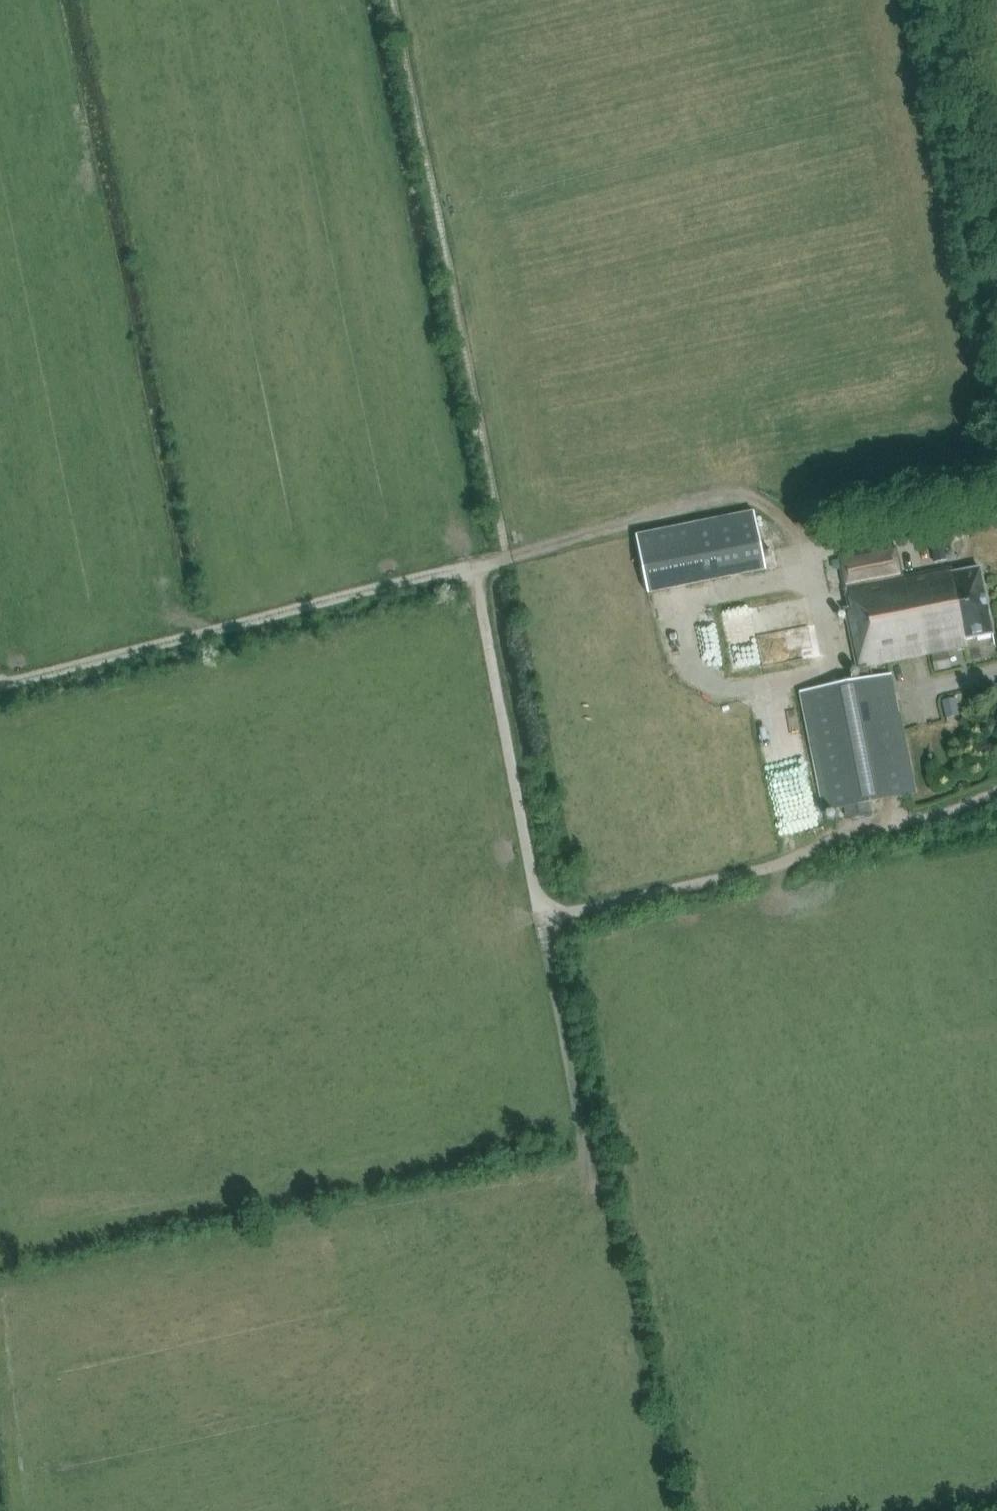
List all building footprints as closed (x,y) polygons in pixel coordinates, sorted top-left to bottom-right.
[(675,528),(687,586),(766,570),(754,512),(675,528)] [(940,532),(928,535),(934,563),(946,561),(940,532)] [(895,547),(836,559),(836,560),(838,570),(846,609),(843,610),(854,668),(856,668),(859,681),(798,693),(821,811),(844,807),(870,802),(911,793),(888,676),(867,680),(865,666),(965,647),(964,640),(991,635),(977,567),(951,572),(950,567),(901,577),(895,547)] [(942,699),(947,718),(961,713),(956,695),(942,699)] [(870,802),(844,807),(845,817),(872,812),(870,802)]
